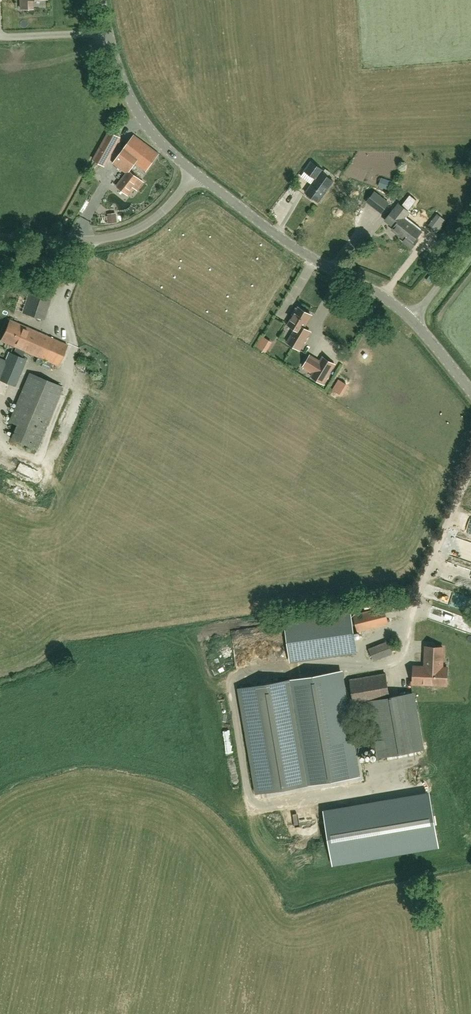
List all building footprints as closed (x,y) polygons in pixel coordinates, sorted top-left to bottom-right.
[(21,9),(32,8),(32,0),(20,0),(21,9)] [(119,138),(109,132),(93,160),(103,166),(119,138)] [(137,191),(144,182),(129,171),(135,163),(145,171),(158,153),(134,135),(113,163),(126,173),(116,186),(128,195),(133,188),(137,191)] [(315,179),(305,193),(307,194),(306,195),(306,197),(310,199),(311,199),(312,198),(318,202),(333,181),(321,172),(322,170),(311,162),(305,172),(315,179)] [(379,176),(376,185),(388,190),(392,181),(379,176)] [(381,213),(389,203),(374,192),(367,202),(381,213)] [(417,241),(415,239),(421,231),(393,210),(385,220),(394,227),(392,229),(405,239),(403,241),(411,248),(417,241)] [(106,222),(116,222),(115,212),(106,213),(106,222)] [(427,224),(434,229),(442,218),(435,213),(427,224)] [(30,288),(22,312),(44,319),(52,295),(50,295),(53,283),(36,278),(32,289),(30,288)] [(296,329),(288,342),(299,349),(310,331),(303,327),(311,315),(298,307),(297,309),(296,308),(292,314),(294,315),(288,325),(296,329)] [(67,345),(10,320),(1,340),(59,365),(67,345)] [(264,353),(271,341),(260,334),(253,346),(264,353)] [(15,386),(26,359),(9,352),(6,360),(0,358),(0,380),(15,386)] [(304,366),(314,372),(311,377),(323,384),(334,364),(323,357),(320,362),(310,356),(304,366)] [(63,387),(29,372),(9,421),(17,425),(11,438),(37,449),(63,387)] [(384,607),(353,615),(357,631),(389,623),(384,607)] [(285,622),(291,661),(356,651),(350,613),(285,622)] [(387,642),(369,649),(373,660),(392,653),(387,642)] [(443,647),(425,646),(424,666),(414,666),(413,683),(446,685),(447,667),(442,667),(443,647)] [(341,671),(240,688),(258,793),(358,776),(341,671)] [(390,697),(386,674),(350,680),(354,704),(370,701),(380,757),(422,749),(412,693),(390,697)] [(332,862),(438,844),(429,795),(324,813),(332,862)]
